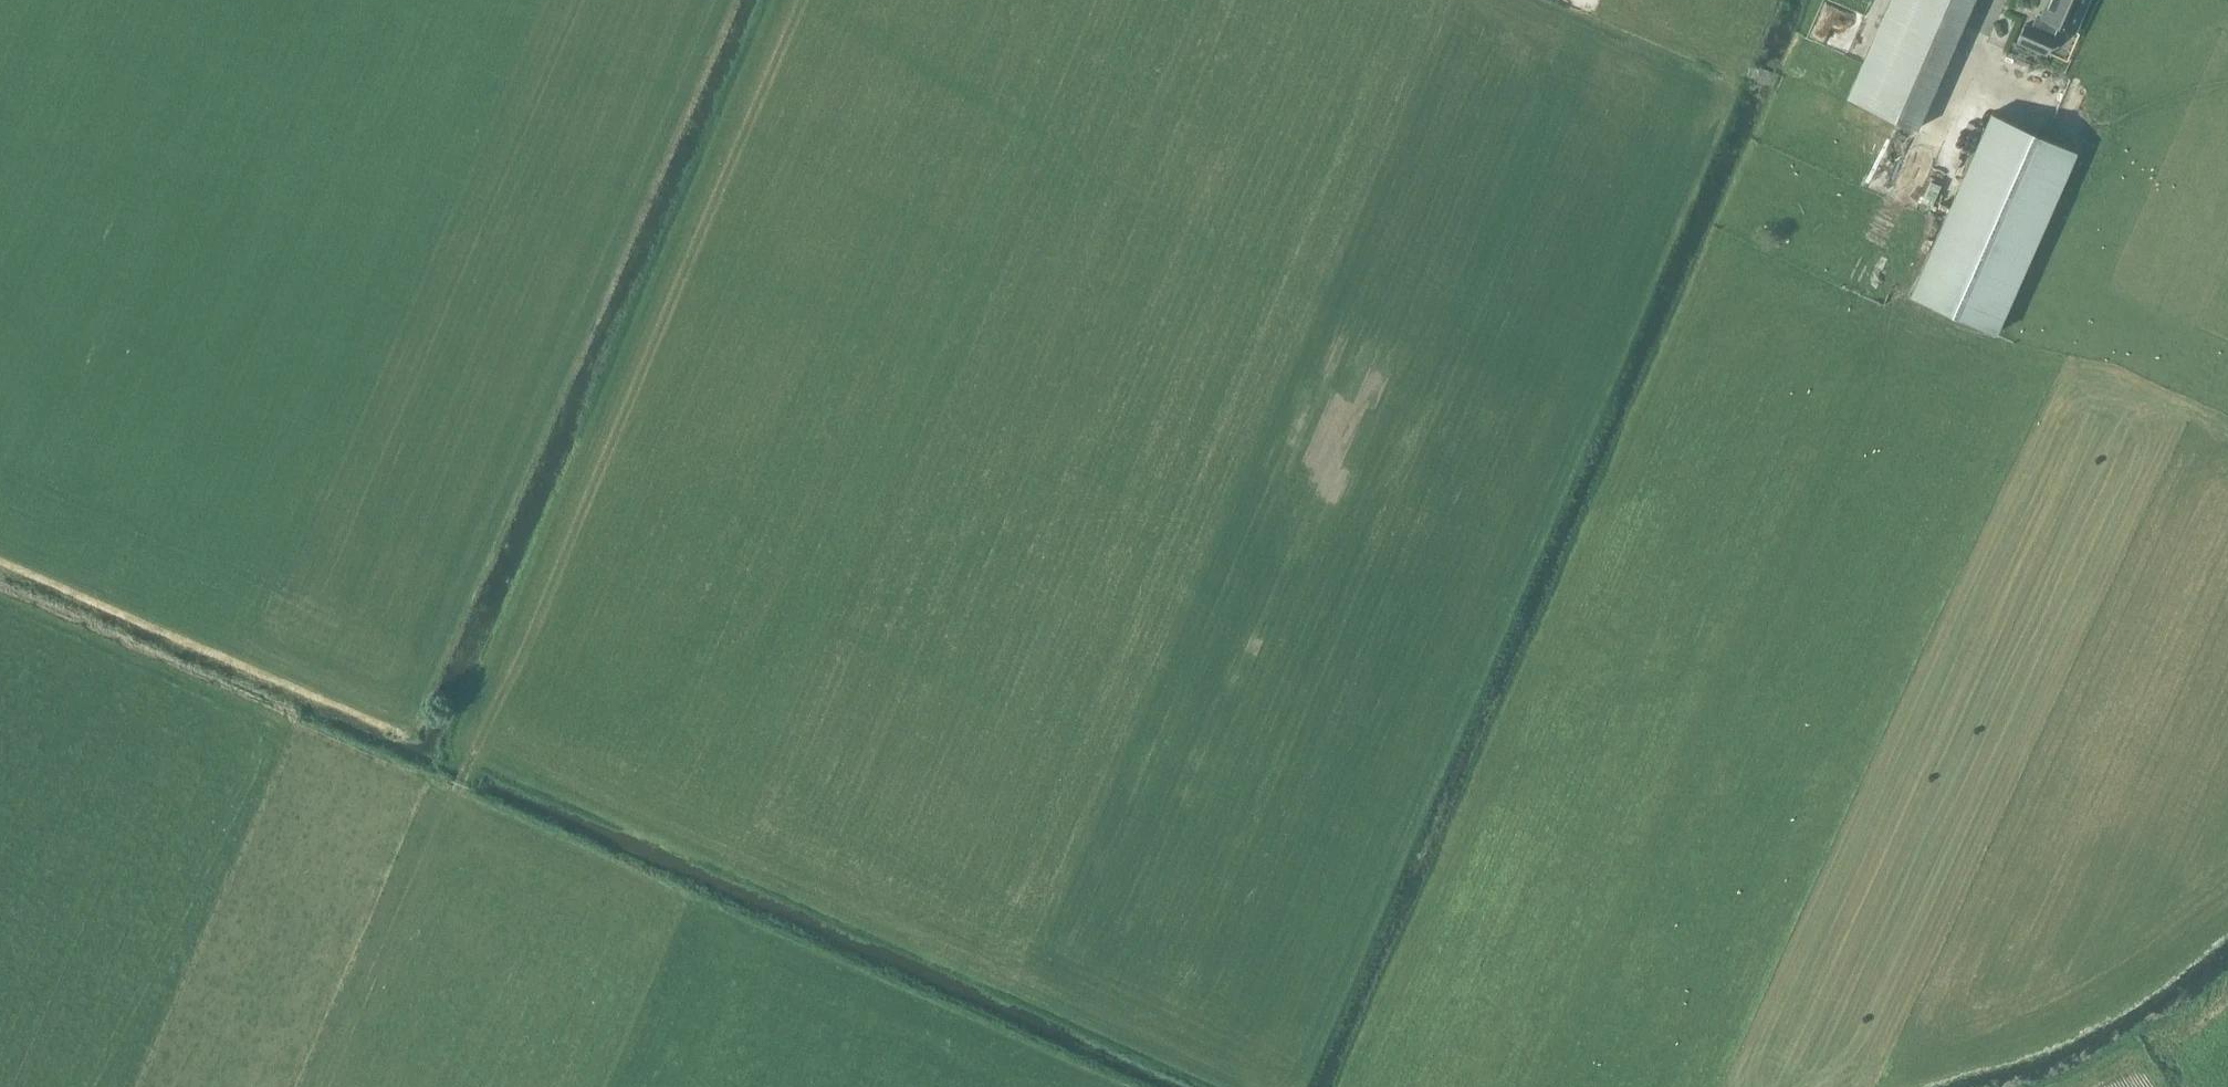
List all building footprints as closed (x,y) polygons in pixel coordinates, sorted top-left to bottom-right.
[(1849,100),(1918,130),(1975,0),(1893,0),(1849,100)] [(2019,41),(2047,53),(2055,37),(2053,36),(2058,24),(2073,30),(2084,5),(2087,6),(2089,0),(2050,0),(2043,15),(2040,14),(2034,28),(2026,25),(2019,41)] [(1835,46),(1853,50),(1862,11),(1844,6),(1835,46)] [(2078,151),(1993,114),(1913,296),(1998,333),(2078,151)]
